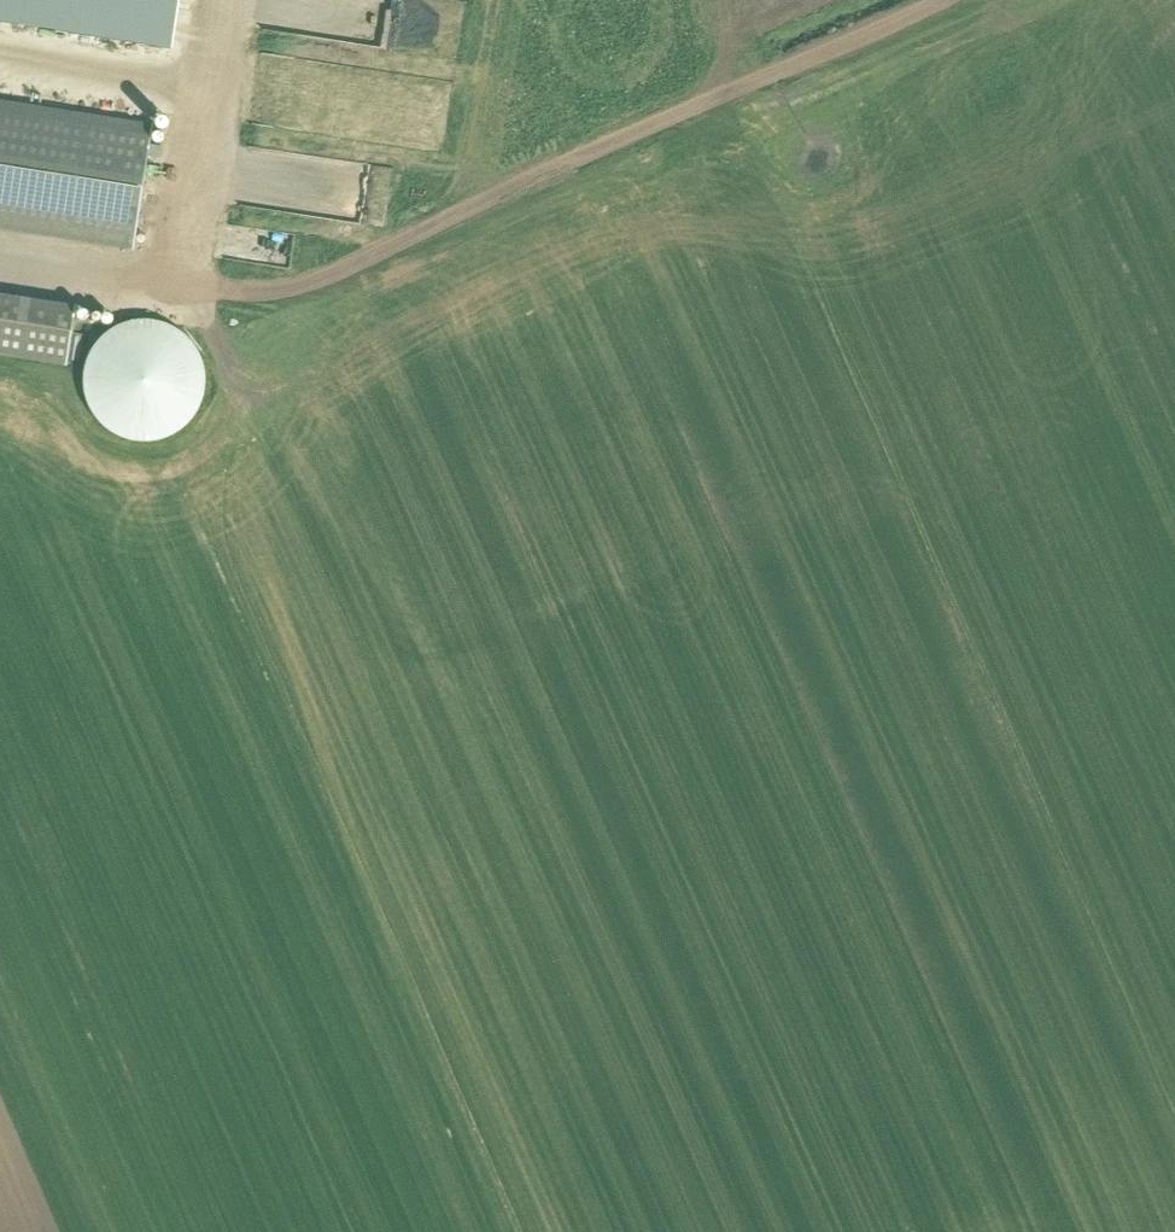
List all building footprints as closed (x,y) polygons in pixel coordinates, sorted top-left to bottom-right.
[(170,45),(178,0),(0,0),(0,19),(170,45)] [(134,245),(152,131),(0,107),(0,224),(134,245)] [(67,365),(76,308),(0,296),(0,355),(67,365)] [(97,428),(188,436),(190,413),(185,412),(186,400),(180,399),(181,388),(101,381),(97,428)]
